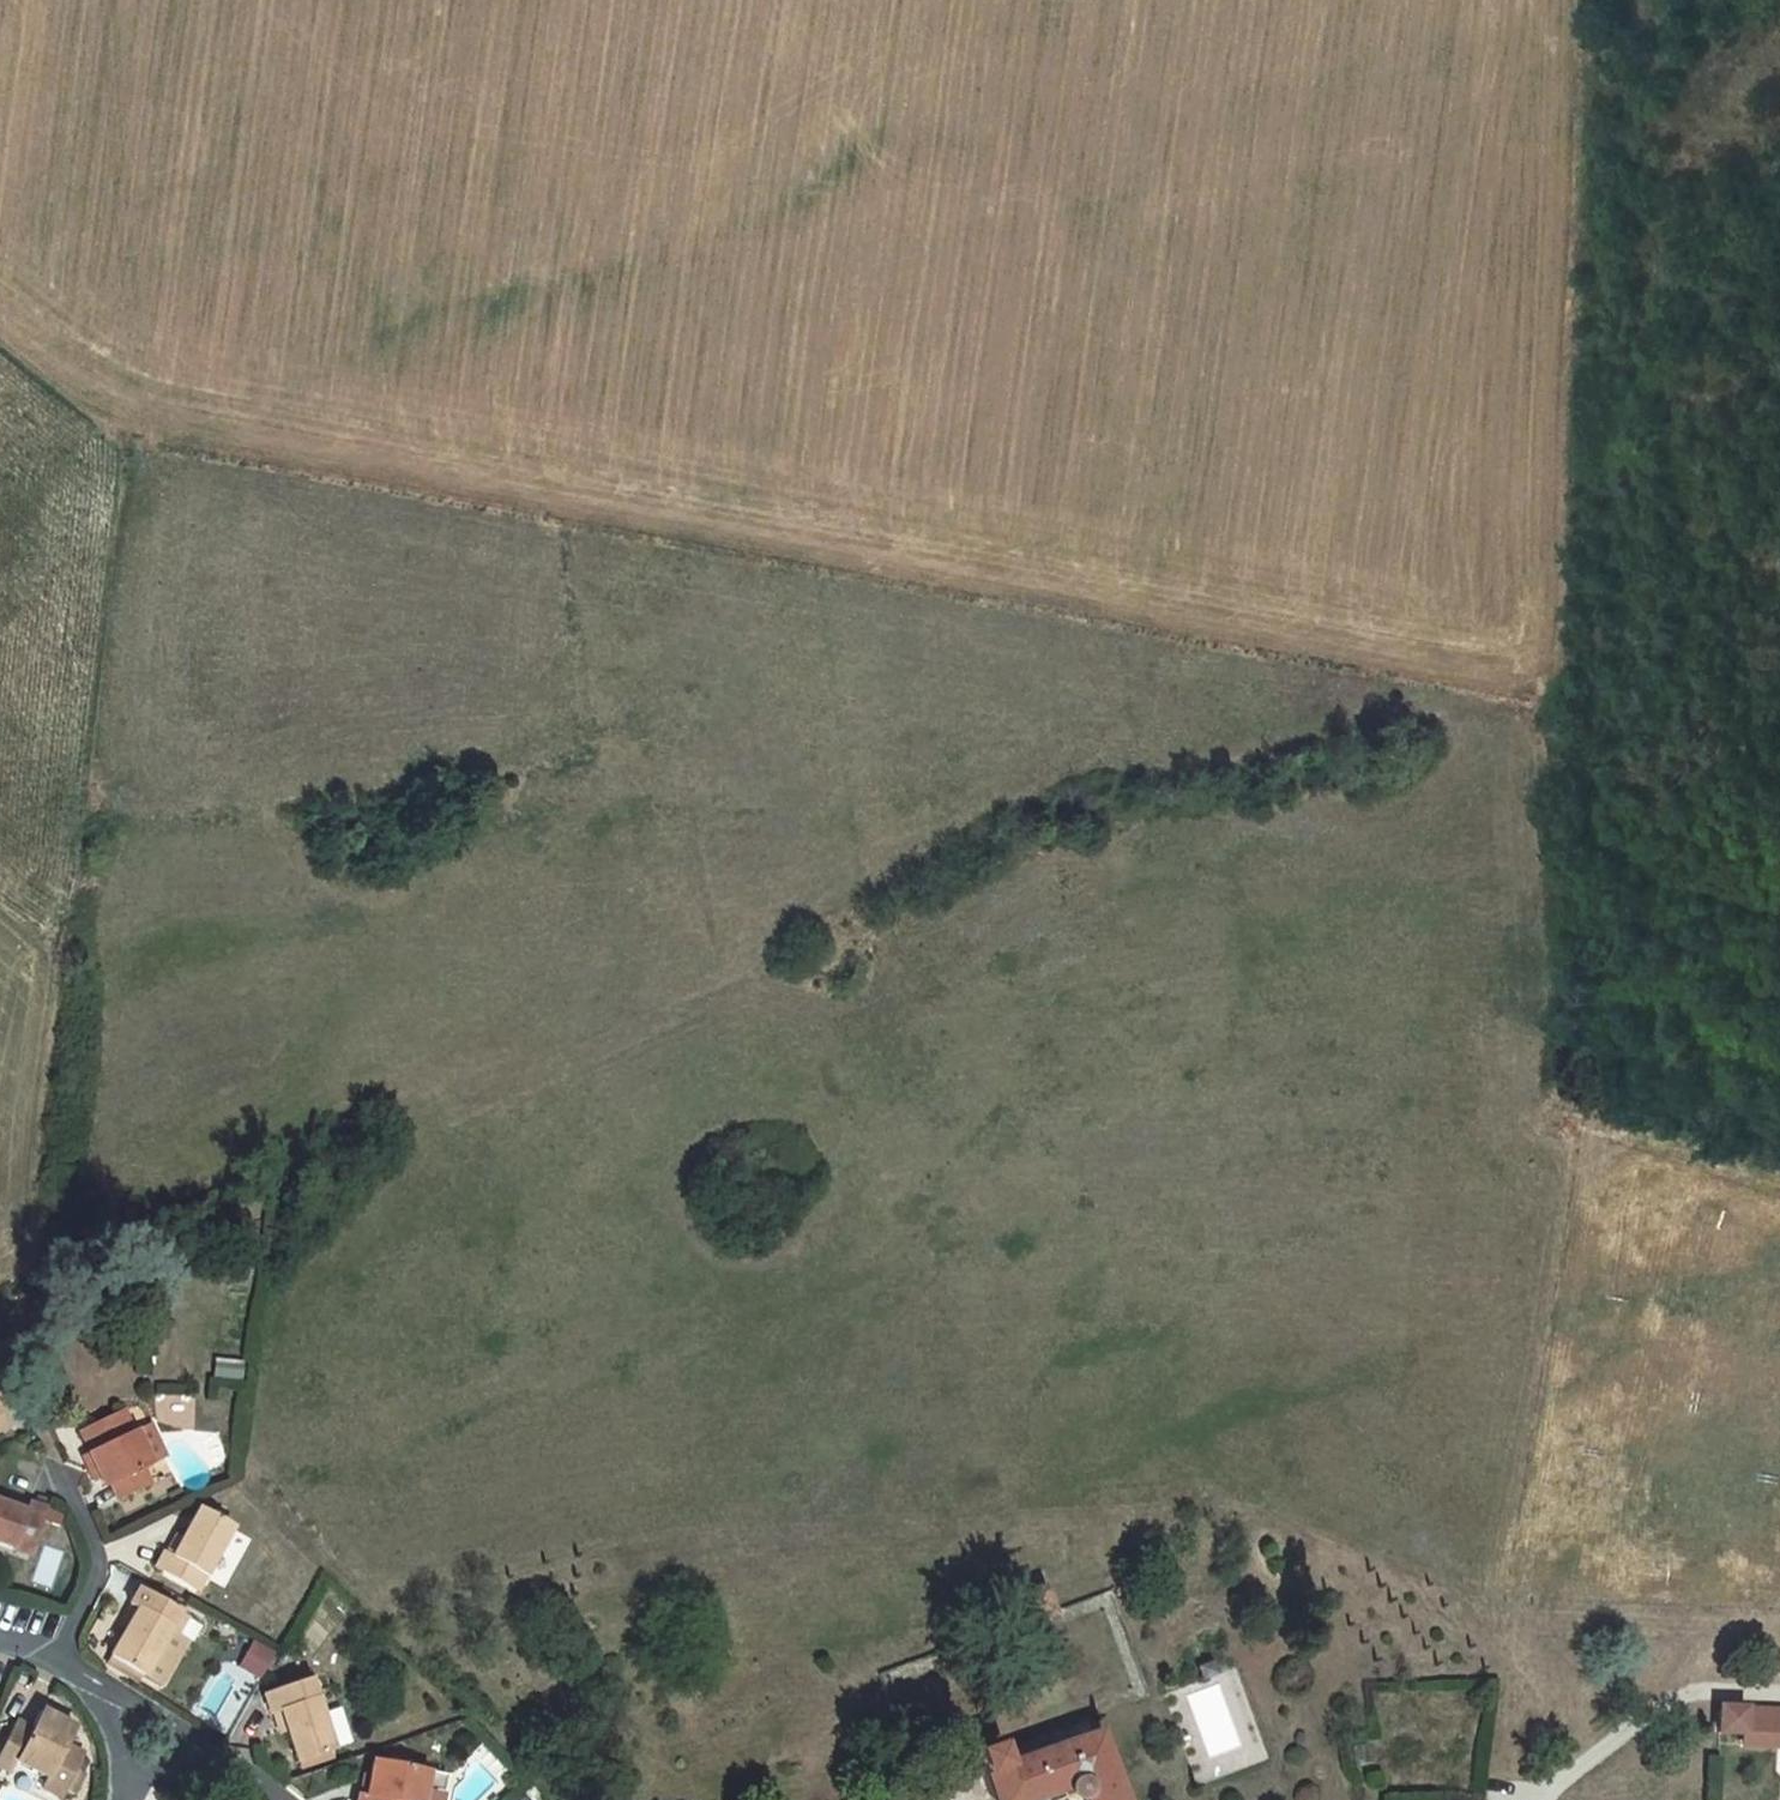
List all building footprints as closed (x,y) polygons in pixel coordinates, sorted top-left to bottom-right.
[(117,1500),(158,1480),(134,1431),(123,1410),(116,1414),(84,1429),(95,1450),(87,1454),(103,1489),(110,1485),(117,1500)] [(95,1450),(84,1429),(75,1433),(87,1454),(95,1450)] [(25,1513),(27,1506),(7,1500),(4,1507),(25,1513)] [(28,1505),(27,1506),(25,1513),(4,1507),(0,1505),(0,1545),(30,1555),(45,1511),(28,1505)] [(231,1528),(198,1510),(182,1539),(172,1558),(165,1555),(164,1554),(155,1570),(196,1593),(231,1528)] [(182,1539),(176,1536),(165,1555),(172,1558),(182,1539)] [(168,1630),(178,1613),(138,1590),(128,1607),(136,1612),(125,1630),(109,1658),(142,1677),(160,1688),(187,1641),(168,1630)] [(136,1612),(130,1609),(120,1626),(125,1630),(136,1612)] [(260,1679),(273,1655),(254,1644),(240,1668),(260,1679)] [(138,1683),(142,1677),(109,1658),(106,1664),(138,1683)] [(272,1714),(279,1712),(285,1731),(297,1764),(333,1752),(308,1680),(262,1696),(269,1715),(272,1714)] [(1742,1711),(1718,1709),(1717,1734),(1741,1735),(1742,1711)] [(1742,1711),(1741,1735),(1741,1745),(1779,1746),(1779,1712),(1742,1711)] [(279,1712),(272,1714),(278,1734),(285,1731),(279,1712)] [(39,1714),(31,1730),(15,1723),(0,1753),(0,1768),(10,1774),(15,1763),(47,1779),(42,1789),(61,1798),(64,1791),(74,1772),(82,1757),(64,1748),(73,1731),(39,1714)] [(1096,1734),(1004,1767),(997,1749),(975,1756),(991,1799),(1040,1799),(1065,1792),(1065,1794),(1065,1796),(1066,1798),(1067,1799),(1121,1799),(1096,1734)] [(406,1759),(390,1756),(388,1765),(405,1768),(406,1759)] [(372,1761),(365,1797),(358,1795),(357,1799),(441,1799),(446,1776),(405,1768),(388,1765),(372,1761)] [(83,1777),(74,1772),(64,1791),(74,1795),(83,1777)]
